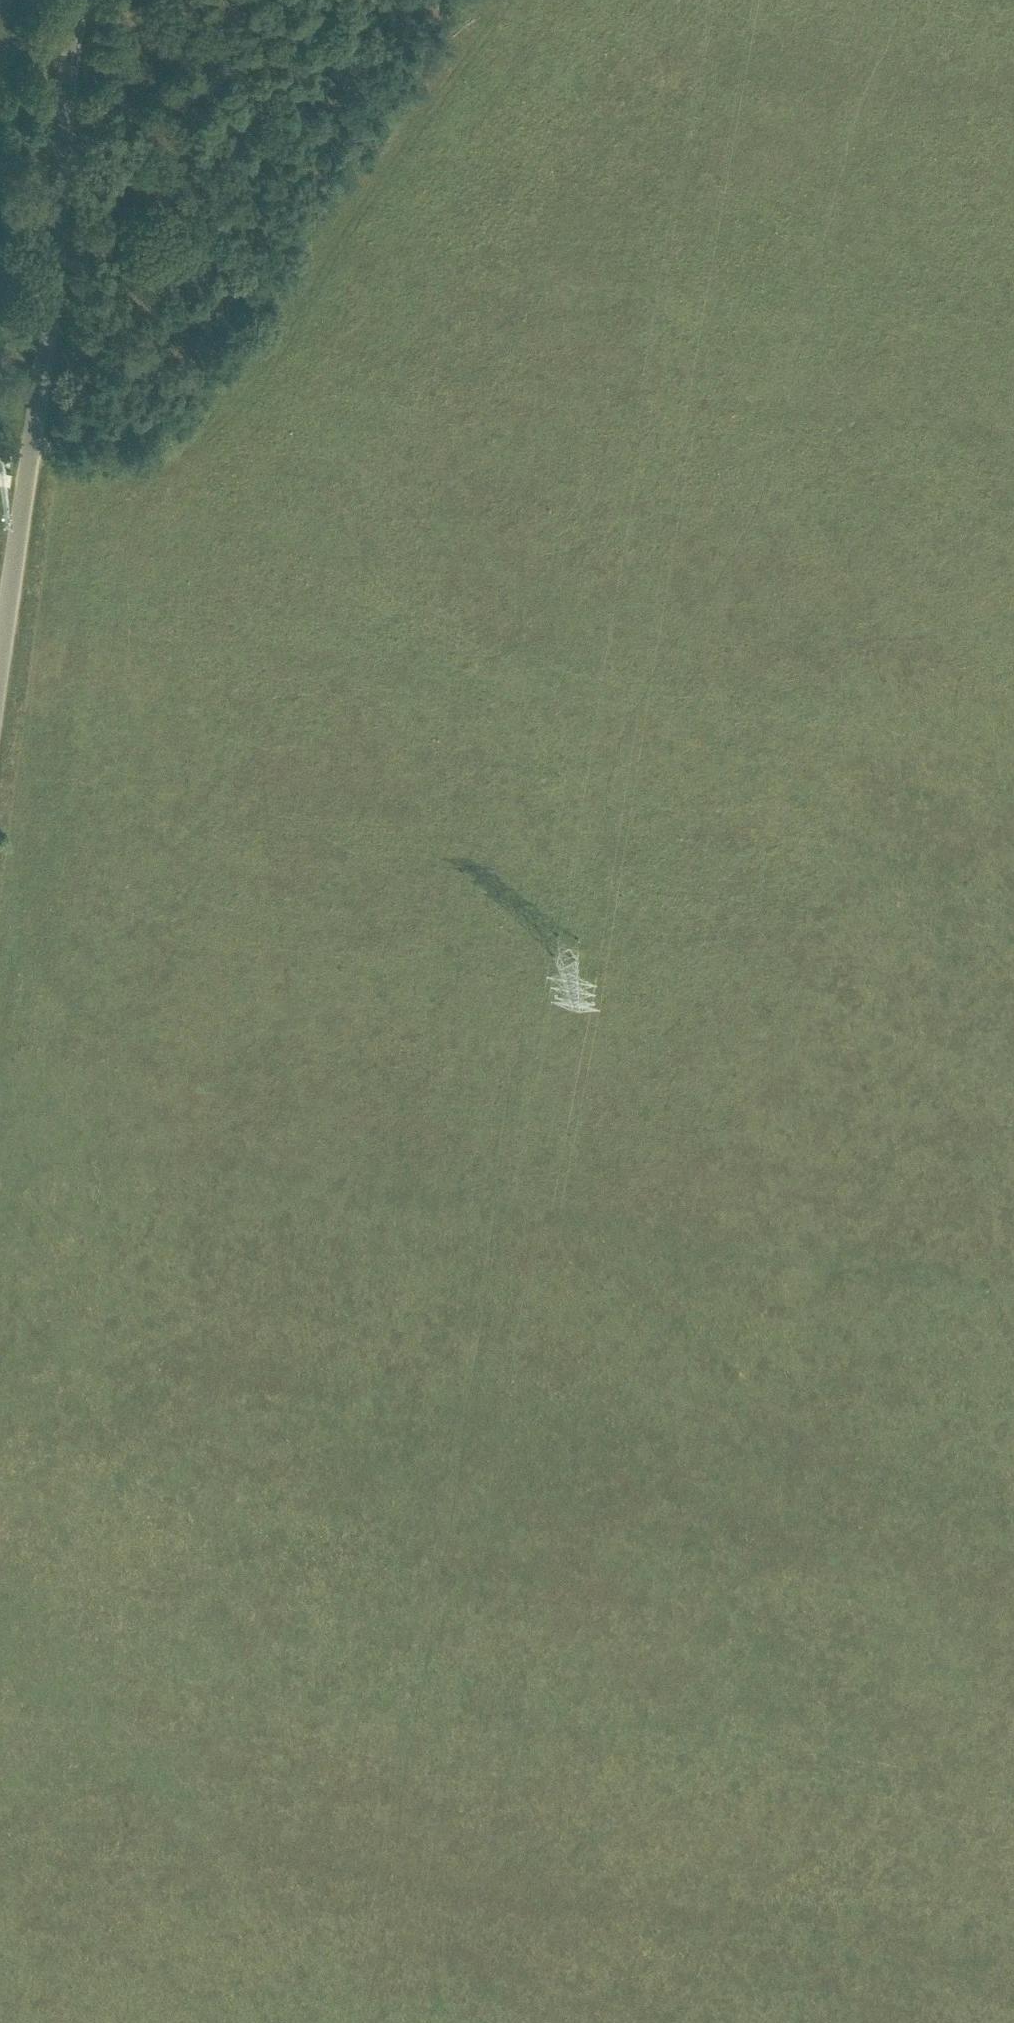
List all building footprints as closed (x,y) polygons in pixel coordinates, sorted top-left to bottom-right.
[(0,469),(0,482),(10,483),(11,471),(0,469)]
